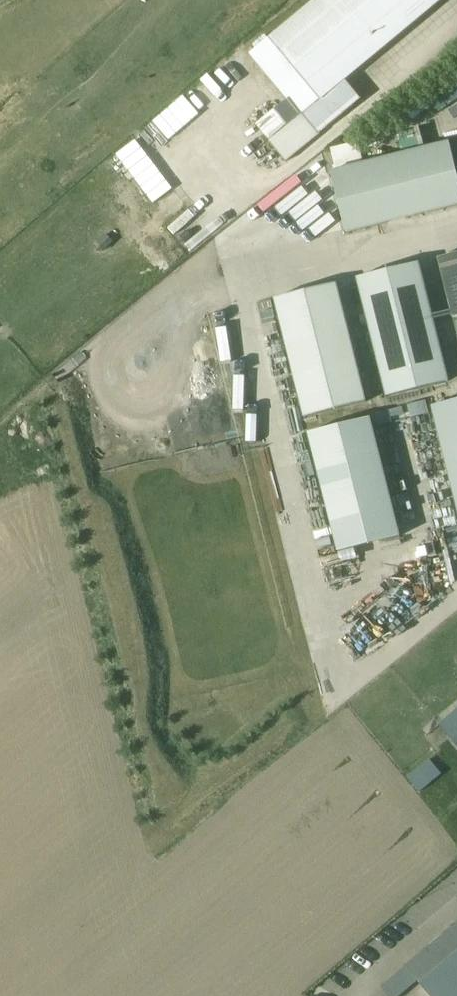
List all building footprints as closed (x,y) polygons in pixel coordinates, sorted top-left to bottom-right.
[(275,44),(255,61),(295,109),(315,92),(321,99),(304,113),(304,112),(269,141),(286,161),(362,99),(346,79),(441,0),(318,0),(271,39),(275,44)] [(349,231),(456,206),(456,155),(454,142),(335,170),(349,231)] [(343,144),(345,163),(364,161),(362,142),(343,144)] [(440,258),(456,329),(456,254),(440,258)] [(449,381),(421,262),(359,276),(387,396),(449,381)] [(277,299),(306,416),(364,402),(335,285),(277,299)] [(456,505),(456,400),(432,406),(456,505)] [(311,433),(339,550),(397,536),(369,419),(311,433)] [(438,724),(456,746),(456,708),(438,724)] [(419,792),(442,773),(430,759),(407,777),(419,792)] [(432,995),(456,995),(456,924),(407,966),(432,995)]
